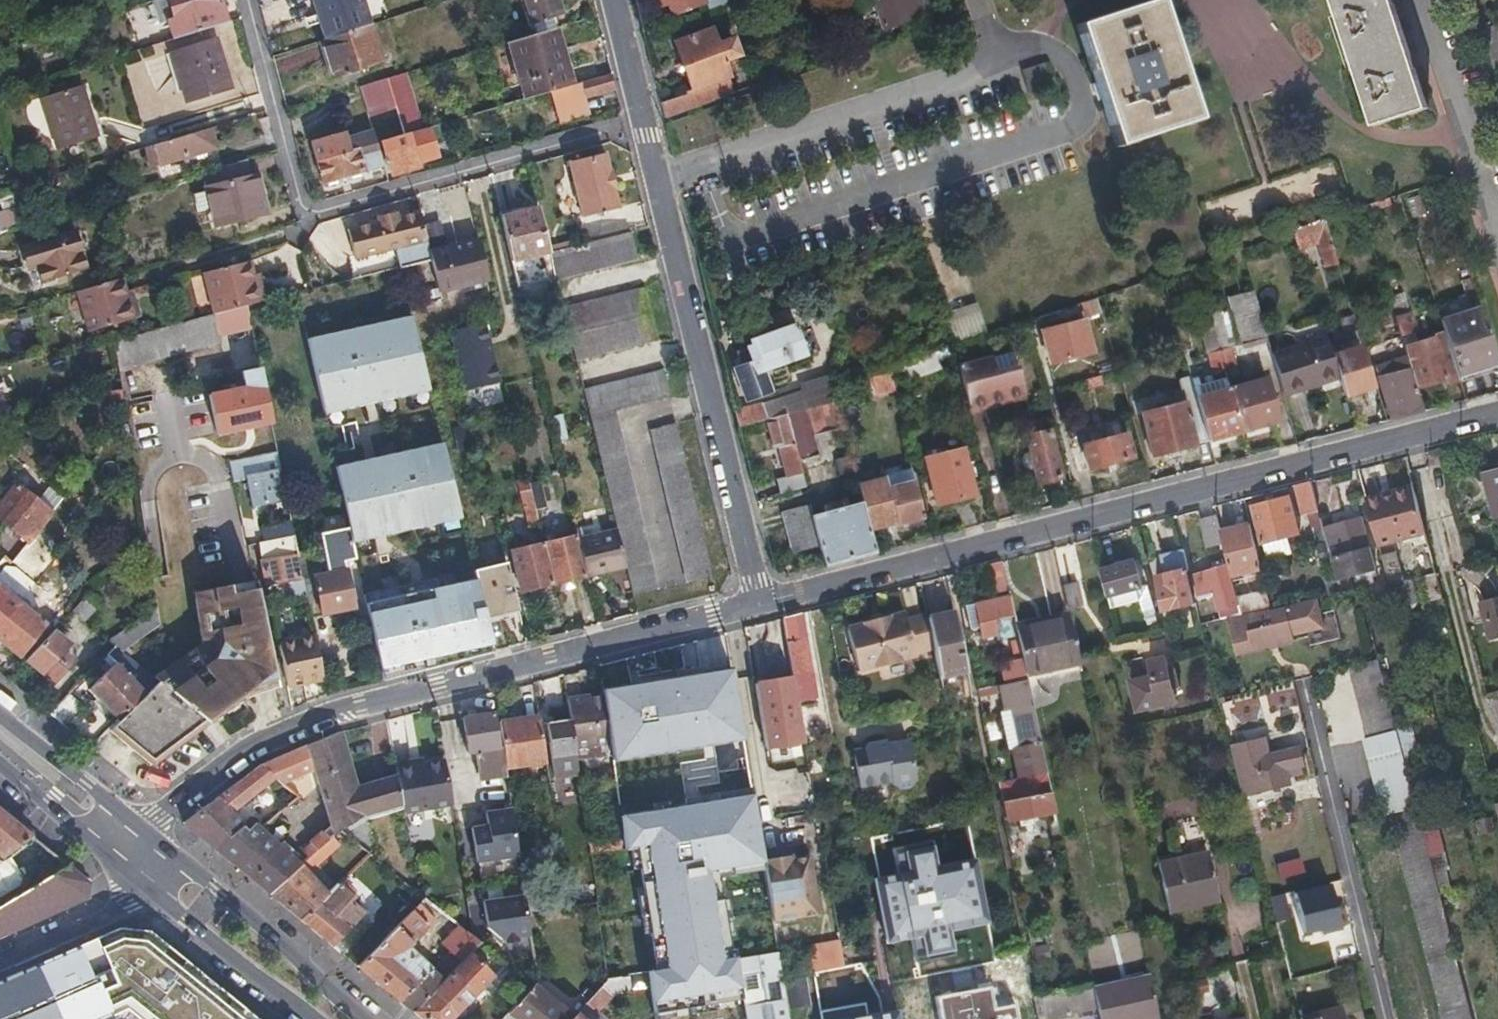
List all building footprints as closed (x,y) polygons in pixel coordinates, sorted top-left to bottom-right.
[(151,0),(155,15),(164,12),(173,41),(228,24),(220,0),(152,0),(151,0)] [(324,39),(369,24),(361,0),(311,0),(324,39)] [(555,0),(524,0),(533,25),(552,19),(560,17),(555,0)] [(658,9),(665,7),(669,18),(704,7),(705,10),(726,2),(725,0),(656,0),(658,9)] [(700,12),(705,22),(743,9),(740,0),(733,0),(726,2),(705,10),(700,12)] [(880,23),(932,7),(930,0),(872,0),(880,23)] [(1074,24),(1114,145),(1198,117),(1159,0),(1144,0),(1074,24)] [(1373,125),(1426,107),(1391,0),(1332,0),(1373,125)] [(555,29),(552,19),(533,25),(536,34),(552,29),(555,29)] [(324,39),(318,41),(330,79),(381,62),(369,24),(324,39)] [(1497,63),(1497,24),(1483,28),(1491,64),(1497,63)] [(523,99),(540,94),(570,85),(552,29),(536,34),(518,40),(505,43),(523,99)] [(688,90),(658,101),(663,119),(733,93),(722,63),(738,58),(732,41),(717,46),(711,30),(693,36),(674,43),(688,90)] [(673,38),(674,43),(693,36),(690,32),(673,38)] [(230,87),(215,40),(171,55),(186,101),(230,87)] [(131,83),(152,75),(145,59),(124,67),(131,83)] [(405,72),(386,78),(394,107),(402,134),(421,128),(405,72)] [(575,99),(614,88),(610,73),(570,85),(575,99)] [(386,78),(361,85),(369,114),(394,107),(386,78)] [(580,116),(575,99),(570,85),(540,94),(549,126),(580,116)] [(97,136),(81,86),(41,99),(56,149),(97,136)] [(421,128),(402,134),(387,138),(392,155),(386,157),(392,176),(422,168),(420,163),(441,158),(438,145),(445,144),(440,123),(421,128)] [(216,150),(210,127),(147,147),(148,154),(157,151),(161,161),(184,155),(185,160),(216,150)] [(377,141),(378,141),(375,129),(348,137),(346,131),(313,141),(324,184),(366,171),(363,161),(381,156),(377,141)] [(381,156),(381,158),(386,157),(392,155),(387,138),(378,141),(377,141),(381,156)] [(609,172),(603,154),(571,163),(584,218),(619,209),(614,191),(618,190),(613,171),(609,172)] [(366,171),(383,166),(381,158),(381,156),(363,161),(366,171)] [(252,177),(248,160),(203,174),(218,227),(271,212),(266,194),(258,197),(252,177)] [(260,175),(252,177),(258,197),(266,194),(260,175)] [(0,192),(0,204),(34,192),(30,183),(26,184),(0,192)] [(34,224),(29,209),(0,218),(0,234),(34,224)] [(551,253),(540,209),(501,219),(508,248),(517,284),(556,274),(551,253)] [(348,230),(361,279),(399,269),(432,261),(423,225),(420,212),(399,218),(397,214),(382,217),(382,220),(348,230)] [(1291,229),(1292,233),(1297,250),(1320,243),(1326,268),(1338,264),(1324,218),(1291,229)] [(488,280),(478,239),(446,246),(440,220),(423,225),(432,261),(438,283),(440,293),(488,280)] [(86,269),(75,232),(22,247),(29,270),(38,268),(42,282),(86,269)] [(629,233),(551,253),(556,274),(557,280),(635,259),(629,233)] [(432,261),(399,269),(405,292),(438,283),(432,261)] [(205,275),(215,314),(244,307),(260,303),(254,279),(249,263),(205,275)] [(128,292),(123,277),(81,290),(91,327),(134,315),(128,292)] [(260,303),(266,302),(259,277),(254,279),(260,303)] [(564,309),(577,360),(655,339),(643,289),(564,309)] [(133,290),(128,292),(134,315),(140,313),(133,290)] [(1403,294),(1389,298),(1395,315),(1408,312),(1403,294)] [(1085,318),(1101,314),(1096,298),(1081,303),(1085,318)] [(954,343),(987,333),(977,301),(944,311),(954,343)] [(215,314),(165,327),(113,339),(118,368),(214,344),(212,335),(248,326),(244,307),(215,314)] [(1266,338),(1257,308),(1231,316),(1240,346),(1266,338)] [(1456,377),(1497,364),(1481,309),(1439,321),(1442,335),(1456,377)] [(1409,361),(1417,388),(1456,377),(1442,335),(1433,337),(1435,340),(1418,344),(1414,333),(1416,332),(1410,312),(1408,312),(1395,315),(1409,361)] [(1210,313),(1209,344),(1227,345),(1229,314),(1210,313)] [(1048,330),(1070,324),(1068,314),(1046,320),(1048,330)] [(1345,334),(1358,330),(1354,317),(1341,322),(1345,334)] [(483,321),(447,331),(469,409),(505,399),(483,321)] [(1081,321),(1070,324),(1048,330),(1040,332),(1048,363),(1089,354),(1081,321)] [(792,326),(746,339),(747,346),(734,349),(738,365),(732,367),(738,401),(764,394),(758,368),(799,356),(792,326)] [(1270,355),(1282,397),(1310,388),(1309,386),(1338,378),(1331,358),(1325,340),(1270,355)] [(1344,399),(1371,390),(1359,350),(1354,351),(1352,343),(1339,347),(1342,355),(1331,358),(1338,378),(1344,399)] [(1230,349),(1218,352),(1224,373),(1236,370),(1230,349)] [(932,352),(907,359),(908,364),(897,366),(903,389),(939,378),(932,352)] [(1224,373),(1218,352),(1207,355),(1212,376),(1224,373)] [(954,367),(965,410),(1021,395),(1014,367),(992,372),(988,358),(954,367)] [(1375,371),(1390,421),(1424,412),(1417,388),(1409,361),(1375,371)] [(345,501),(372,494),(343,366),(315,373),(345,501)] [(269,422),(257,368),(238,372),(242,388),(206,396),(214,434),(269,422)] [(889,389),(883,369),(873,372),(874,377),(866,380),(870,395),(889,389)] [(616,411),(670,397),(663,370),(584,390),(591,418),(616,411)] [(1152,457),(1207,441),(1196,400),(1189,377),(1176,381),(1183,405),(1141,417),(1152,457)] [(1229,390),(1240,432),(1279,421),(1266,380),(1229,390)] [(123,404),(121,389),(108,391),(110,406),(123,404)] [(1196,400),(1207,441),(1240,432),(1229,390),(1196,400)] [(765,414),(800,407),(797,394),(762,401),(765,414)] [(834,399),(785,412),(800,473),(821,467),(812,426),(839,419),(834,399)] [(761,402),(732,408),(736,425),(757,419),(762,418),(765,417),(761,402)] [(627,568),(633,591),(658,585),(616,411),(591,418),(594,432),(617,526),(626,561),(627,568)] [(774,478),(778,493),(803,487),(800,473),(785,412),(765,417),(762,418),(770,447),(779,445),(786,475),(774,478)] [(736,425),(738,433),(759,427),(757,419),(736,425)] [(712,571),(676,423),(651,431),(687,577),(712,571)] [(1043,483),(1058,478),(1046,432),(1021,438),(1033,485),(1043,483)] [(1124,434),(1070,451),(1076,475),(1132,460),(1124,434)] [(961,450),(924,459),(936,506),(972,496),(961,450)] [(280,497),(271,454),(265,455),(266,461),(241,466),(243,478),(246,490),(249,504),(280,497)] [(853,472),(848,454),(834,458),(838,475),(853,472)] [(886,488),(911,482),(907,467),(882,473),(883,477),(886,488)] [(1483,472),(1494,516),(1497,515),(1497,469),(1483,472)] [(535,508),(544,506),(539,477),(516,481),(524,525),(538,522),(535,508)] [(861,502),(868,530),(894,523),(895,527),(921,521),(911,482),(886,488),(883,477),(856,483),(861,502)] [(240,491),(246,490),(243,478),(237,479),(240,491)] [(1060,485),(1058,478),(1043,483),(1045,489),(1060,485)] [(1307,483),(1292,486),(1300,516),(1315,513),(1307,483)] [(28,543),(50,513),(37,503),(41,498),(30,490),(26,495),(17,487),(0,508),(0,522),(28,543)] [(1381,494),(1364,498),(1377,546),(1423,535),(1412,491),(1382,498),(1381,494)] [(1258,538),(1293,529),(1286,498),(1251,507),(1258,538)] [(823,565),(874,551),(868,530),(861,502),(849,505),(848,500),(840,502),(841,507),(829,509),(828,504),(822,505),(823,511),(811,514),(807,504),(783,511),(794,551),(818,545),(823,563),(823,565)] [(1218,532),(1214,516),(1197,519),(1204,547),(1221,543),(1218,532)] [(1359,521),(1320,530),(1335,589),(1374,578),(1359,521)] [(1218,532),(1221,543),(1230,578),(1259,571),(1247,525),(1218,532)] [(265,542),(293,536),(291,526),(264,531),(265,542)] [(578,536),(588,577),(608,572),(606,565),(626,561),(617,526),(578,536)] [(345,567),(356,564),(348,532),(319,539),(328,579),(317,582),(312,561),(299,563),(304,591),(306,599),(312,626),(321,623),(320,620),(355,611),(345,567)] [(257,544),(265,584),(281,580),(284,593),(304,591),(299,563),(293,536),(265,542),(257,544)] [(545,544),(555,585),(588,577),(578,536),(545,544)] [(524,592),(555,585),(545,544),(513,551),(524,592)] [(1189,570),(1184,550),(1162,556),(1167,576),(1157,578),(1165,611),(1194,604),(1185,572),(1189,570)] [(1378,554),(1385,583),(1397,581),(1401,581),(1393,550),(1378,554)] [(390,612),(450,598),(442,560),(380,575),(390,612)] [(606,565),(608,572),(627,568),(626,561),(606,565)] [(1221,622),(1232,619),(1237,618),(1221,561),(1207,564),(1209,571),(1193,574),(1201,604),(1216,601),(1221,622)] [(1002,562),(988,566),(994,594),(1008,591),(1002,562)] [(1131,563),(1098,571),(1105,598),(1138,589),(1131,563)] [(476,570),(489,620),(521,612),(508,564),(476,570)] [(1191,567),(1193,574),(1209,571),(1207,564),(1191,567)] [(1075,575),(1058,578),(1063,602),(1080,598),(1075,575)] [(946,577),(919,583),(924,613),(952,608),(946,577)] [(22,600),(35,586),(25,579),(12,591),(18,597),(12,603),(0,593),(0,627),(22,600)] [(241,700),(276,688),(253,581),(206,590),(207,597),(195,599),(202,639),(152,678),(157,682),(117,721),(108,730),(150,766),(241,700)] [(207,597),(206,590),(194,592),(195,599),(207,597)] [(284,593),(287,603),(306,599),(304,591),(284,593)] [(1269,610),(1264,593),(1235,600),(1240,617),(1255,613),(1269,610)] [(101,606),(87,595),(72,612),(85,623),(101,606)] [(1016,632),(1009,598),(967,607),(971,630),(980,630),(982,640),(995,637),(996,642),(1018,638),(1016,632)] [(1479,604),(1488,639),(1497,636),(1497,599),(1479,604)] [(0,627),(0,644),(17,658),(42,628),(23,610),(27,604),(22,600),(0,627)] [(158,623),(155,606),(109,641),(114,645),(121,651),(158,623)] [(1239,654),(1295,641),(1285,606),(1269,610),(1255,613),(1240,617),(1237,618),(1232,619),(1239,654)] [(927,619),(927,617),(908,621),(906,614),(848,625),(856,669),(914,659),(914,655),(933,651),(927,619)] [(927,619),(933,651),(940,685),(967,680),(953,614),(927,619)] [(814,703),(799,615),(782,619),(784,635),(788,654),(793,685),(797,707),(814,703)] [(1066,616),(1051,619),(1062,668),(1077,665),(1074,652),(1066,616)] [(1016,632),(1018,638),(1019,642),(1026,676),(1062,668),(1051,619),(1041,621),(1043,626),(1016,632)] [(54,630),(27,659),(42,675),(47,672),(56,682),(72,665),(61,654),(70,645),(54,630)] [(788,654),(784,635),(772,638),(776,656),(788,654)] [(290,687),(323,679),(314,636),(282,644),(290,687)] [(1027,682),(1026,676),(1019,642),(1010,644),(1013,663),(1002,666),(1005,686),(1027,682)] [(114,645),(105,656),(114,665),(89,690),(117,721),(157,682),(152,678),(121,651),(114,645)] [(641,658),(634,657),(639,696),(604,701),(610,743),(625,848),(650,844),(691,838),(674,715),(699,712),(689,650),(641,658)] [(1171,678),(1166,659),(1150,663),(1153,677),(1133,681),(1142,713),(1177,705),(1173,690),(1179,689),(1177,677),(1171,678)] [(1382,815),(1388,814),(1414,807),(1387,704),(1376,660),(1348,667),(1365,736),(1362,738),(1382,815)] [(1046,773),(1027,682),(1005,686),(1000,688),(1005,713),(1014,712),(1019,748),(1013,749),(1019,779),(1046,773)] [(782,710),(797,707),(793,685),(765,690),(776,757),(790,755),(782,710)] [(993,699),(991,689),(978,692),(979,702),(993,699)] [(1227,695),(1220,697),(1221,703),(1228,702),(1227,695)] [(48,715),(59,724),(76,704),(67,696),(48,715)] [(571,703),(573,720),(577,750),(610,743),(604,701),(603,697),(571,703)] [(1008,749),(1013,749),(1019,748),(1014,712),(1005,713),(1001,714),(1008,749)] [(506,767),(503,746),(496,746),(490,713),(460,717),(465,752),(476,751),(480,771),(506,767)] [(547,761),(539,717),(500,723),(503,746),(506,767),(547,761)] [(573,720),(547,723),(552,756),(555,774),(579,771),(577,750),(573,720)] [(355,781),(340,731),(262,764),(285,787),(319,777),(338,831),(364,813),(355,781)] [(1268,742),(1233,749),(1234,756),(1269,748),(1268,742)] [(864,748),(864,753),(865,757),(854,758),(859,788),(891,783),(893,787),(899,791),(910,789),(916,783),(908,744),(885,748),(885,744),(864,748)] [(1271,757),(1269,748),(1234,756),(1243,790),(1292,779),(1288,765),(1303,761),(1300,750),(1271,757)] [(451,803),(444,761),(424,765),(414,767),(413,761),(397,764),(399,774),(405,811),(451,803)] [(285,787),(262,764),(221,795),(237,816),(267,796),(286,817),(303,804),(285,787)] [(1055,815),(1046,773),(1019,779),(1000,783),(1009,824),(1020,823),(1021,829),(1033,827),(1032,820),(1055,815)] [(399,774),(393,775),(399,808),(399,812),(405,811),(399,774)] [(399,808),(393,775),(355,781),(364,813),(399,808)] [(237,816),(221,795),(183,823),(217,851),(247,831),(237,816)] [(309,810),(303,804),(286,817),(266,832),(273,838),(309,810)] [(1442,1018),(1470,1018),(1463,992),(1419,824),(1414,807),(1388,814),(1426,960),(1442,1018)] [(477,864),(519,859),(513,812),(486,815),(488,828),(473,830),(477,864)] [(2,862),(31,838),(0,813),(0,860),(2,862)] [(1052,844),(1061,844),(1056,822),(1048,824),(1052,844)] [(247,831),(217,851),(269,895),(308,867),(273,838),(266,832),(256,824),(247,831)] [(1021,859),(1019,845),(1010,847),(1012,861),(1021,859)] [(30,887),(66,866),(50,853),(20,877),(30,887)] [(785,856),(760,860),(770,921),(815,914),(806,858),(786,861),(785,856)] [(1279,879),(1304,874),(1301,858),(1276,863),(1279,879)] [(1203,910),(1193,866),(1190,867),(1189,861),(1156,868),(1167,918),(1203,910)] [(1209,863),(1193,866),(1203,910),(1218,907),(1209,863)] [(87,897),(89,884),(66,866),(30,887),(0,904),(0,937),(87,897)] [(308,867),(269,895),(300,919),(333,889),(308,867)] [(525,898),(541,896),(537,869),(521,871),(525,898)] [(333,889),(300,919),(331,945),(359,910),(350,902),(353,897),(338,884),(333,889)] [(1344,941),(1329,885),(1293,894),(1299,916),(1316,912),(1321,932),(1312,934),(1316,949),(1344,941)] [(662,928),(656,886),(619,891),(625,932),(662,928)] [(569,905),(567,892),(554,894),(554,907),(569,905)] [(1269,897),(1273,913),(1284,910),(1280,894),(1269,897)] [(517,941),(530,939),(526,912),(524,899),(483,904),(487,931),(501,943),(505,942),(505,947),(518,945),(517,941)] [(420,904),(358,967),(387,991),(411,1011),(445,980),(433,968),(410,946),(429,925),(421,918),(427,911),(420,904)] [(435,918),(427,911),(421,918),(429,925),(435,918)] [(532,911),(526,912),(530,939),(535,983),(543,982),(532,911)] [(483,944),(471,934),(457,923),(440,940),(452,951),(464,963),(475,952),(483,944)] [(117,1011),(125,1007),(123,1001),(149,989),(159,985),(172,980),(159,948),(116,966),(102,934),(85,941),(117,1011)] [(813,974),(844,966),(837,938),(806,945),(813,974)] [(117,1011),(85,941),(0,978),(0,1018),(76,1018),(82,1017),(83,1018),(96,1018),(117,1011)] [(992,944),(996,960),(1009,957),(1006,941),(992,944)] [(452,951),(433,968),(445,980),(464,963),(452,951)] [(411,1011),(421,1018),(454,1018),(498,976),(475,952),(464,963),(445,980),(411,1011)] [(635,955),(604,959),(606,975),(637,971),(635,955)] [(775,955),(736,961),(745,1018),(785,1018),(776,963),(775,955)] [(1004,965),(997,967),(1000,981),(1002,991),(1009,989),(1004,965)] [(938,1002),(957,1000),(1002,991),(1000,981),(997,967),(934,978),(938,1002)] [(872,990),(869,969),(847,973),(850,994),(872,990)] [(844,978),(843,970),(813,975),(814,983),(844,978)] [(629,989),(627,975),(606,978),(584,1003),(592,1010),(608,991),(629,989)] [(1147,976),(1115,983),(1092,988),(1097,1009),(1099,1018),(1156,1018),(1147,976)] [(815,989),(819,1011),(849,1007),(845,983),(815,989)] [(514,1018),(569,1018),(571,1017),(536,988),(533,986),(510,1015),(514,1018)] [(1092,988),(1040,998),(1044,1018),(1065,1018),(1064,1015),(1097,1009),(1092,988)] [(1008,1018),(1015,1018),(1009,989),(1002,991),(1008,1018)] [(1002,991),(957,1000),(961,1018),(1008,1018),(1002,991)] [(125,1007),(117,1011),(96,1018),(131,1018),(125,1007)] [(1299,1018),(1341,1018),(1338,1008),(1298,1017),(1299,1018)]
